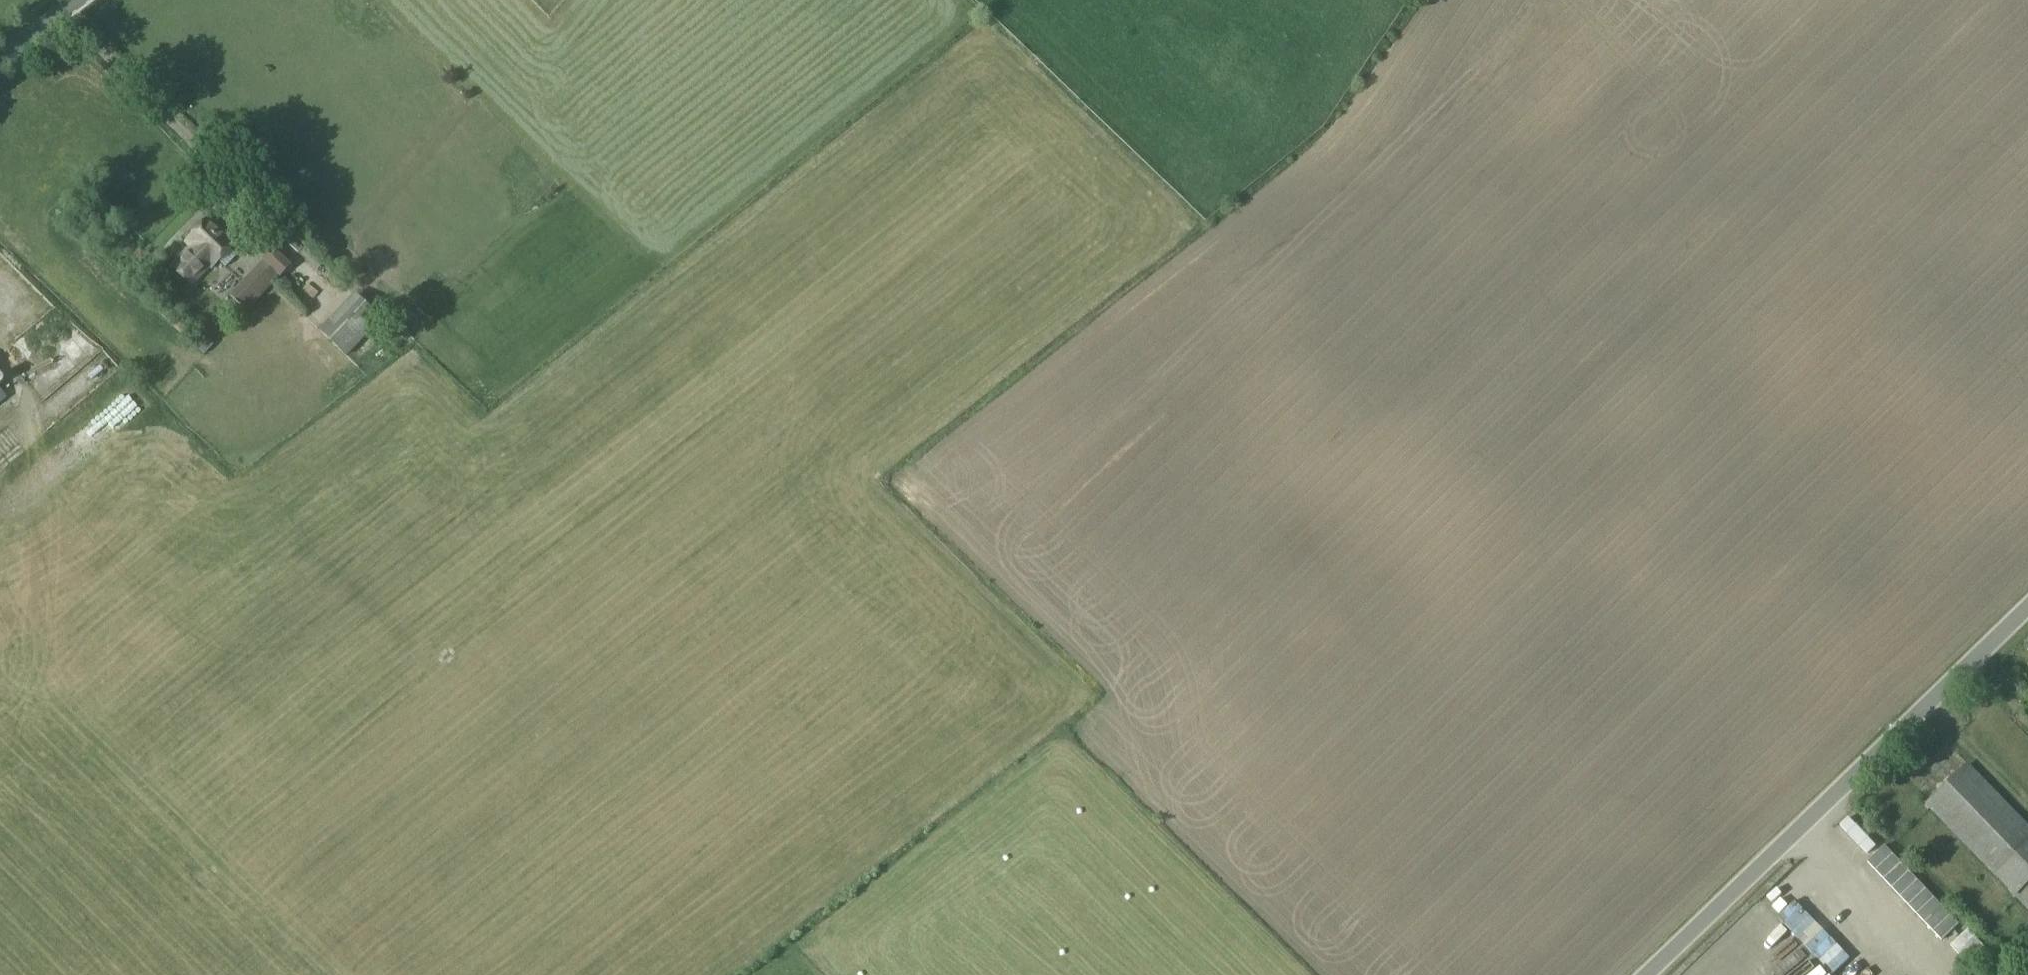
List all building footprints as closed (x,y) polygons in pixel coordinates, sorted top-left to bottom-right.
[(230,248),(235,243),(209,218),(186,243),(190,247),(171,267),(192,286),(209,266),(211,268),(219,260),(225,265),(236,254),(230,248)] [(306,245),(293,234),(284,242),(298,254),(306,245)] [(290,266),(272,249),(262,260),(262,261),(229,295),(247,312),(279,277),(290,266)] [(353,295),(318,332),(345,358),(380,321),(353,295)] [(36,402),(74,379),(65,364),(26,386),(36,402)] [(83,381),(73,385),(79,401),(90,397),(83,381)] [(1995,876),(2000,881),(1995,885),(2003,894),(2008,889),(2015,897),(2027,910),(2027,825),(1968,763),(1925,804),(1995,876)]
